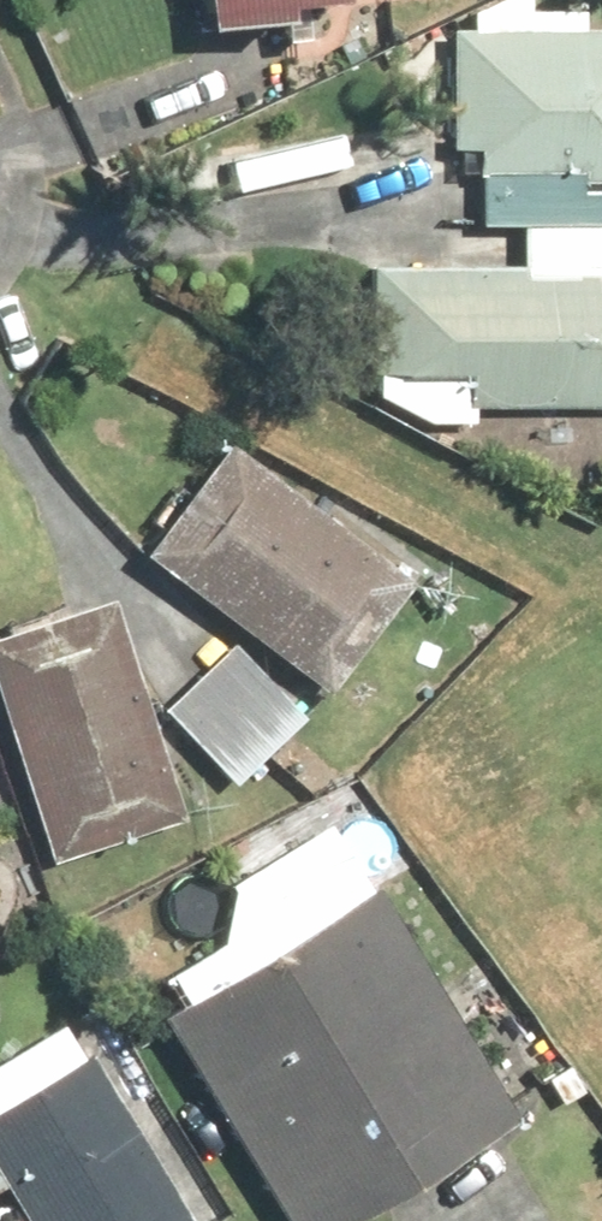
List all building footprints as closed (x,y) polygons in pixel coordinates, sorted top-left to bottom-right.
[(213,16),(397,5),(397,0),(212,0),(213,16)] [(589,31),(589,12),(536,11),(535,0),(506,0),(477,14),(478,31),(589,31)] [(457,151),(484,151),(484,175),(487,175),(588,175),(588,184),(601,184),(601,31),(589,31),(478,31),(457,31),(457,151)] [(487,228),(527,228),(527,269),(530,270),(530,279),(601,279),(601,195),(588,195),(588,184),(588,175),(487,175),(487,228)] [(377,270),(377,376),(383,376),(475,376),(475,408),(480,408),(601,407),(601,279),(530,279),(530,270),(527,269),(377,270)] [(475,376),(383,376),(383,399),(434,425),(480,425),(480,408),(475,408),(475,376)] [(236,445),(151,557),(333,694),(418,583),(236,445)] [(0,620),(0,683),(62,860),(196,814),(114,580),(0,620)] [(238,644),(168,711),(240,786),(310,720),(238,644)] [(164,1013),(290,1220),(349,1220),(525,1115),(384,881),(164,1013)] [(71,1002),(0,1048),(0,1189),(7,1185),(31,1220),(214,1220),(71,1002)]
